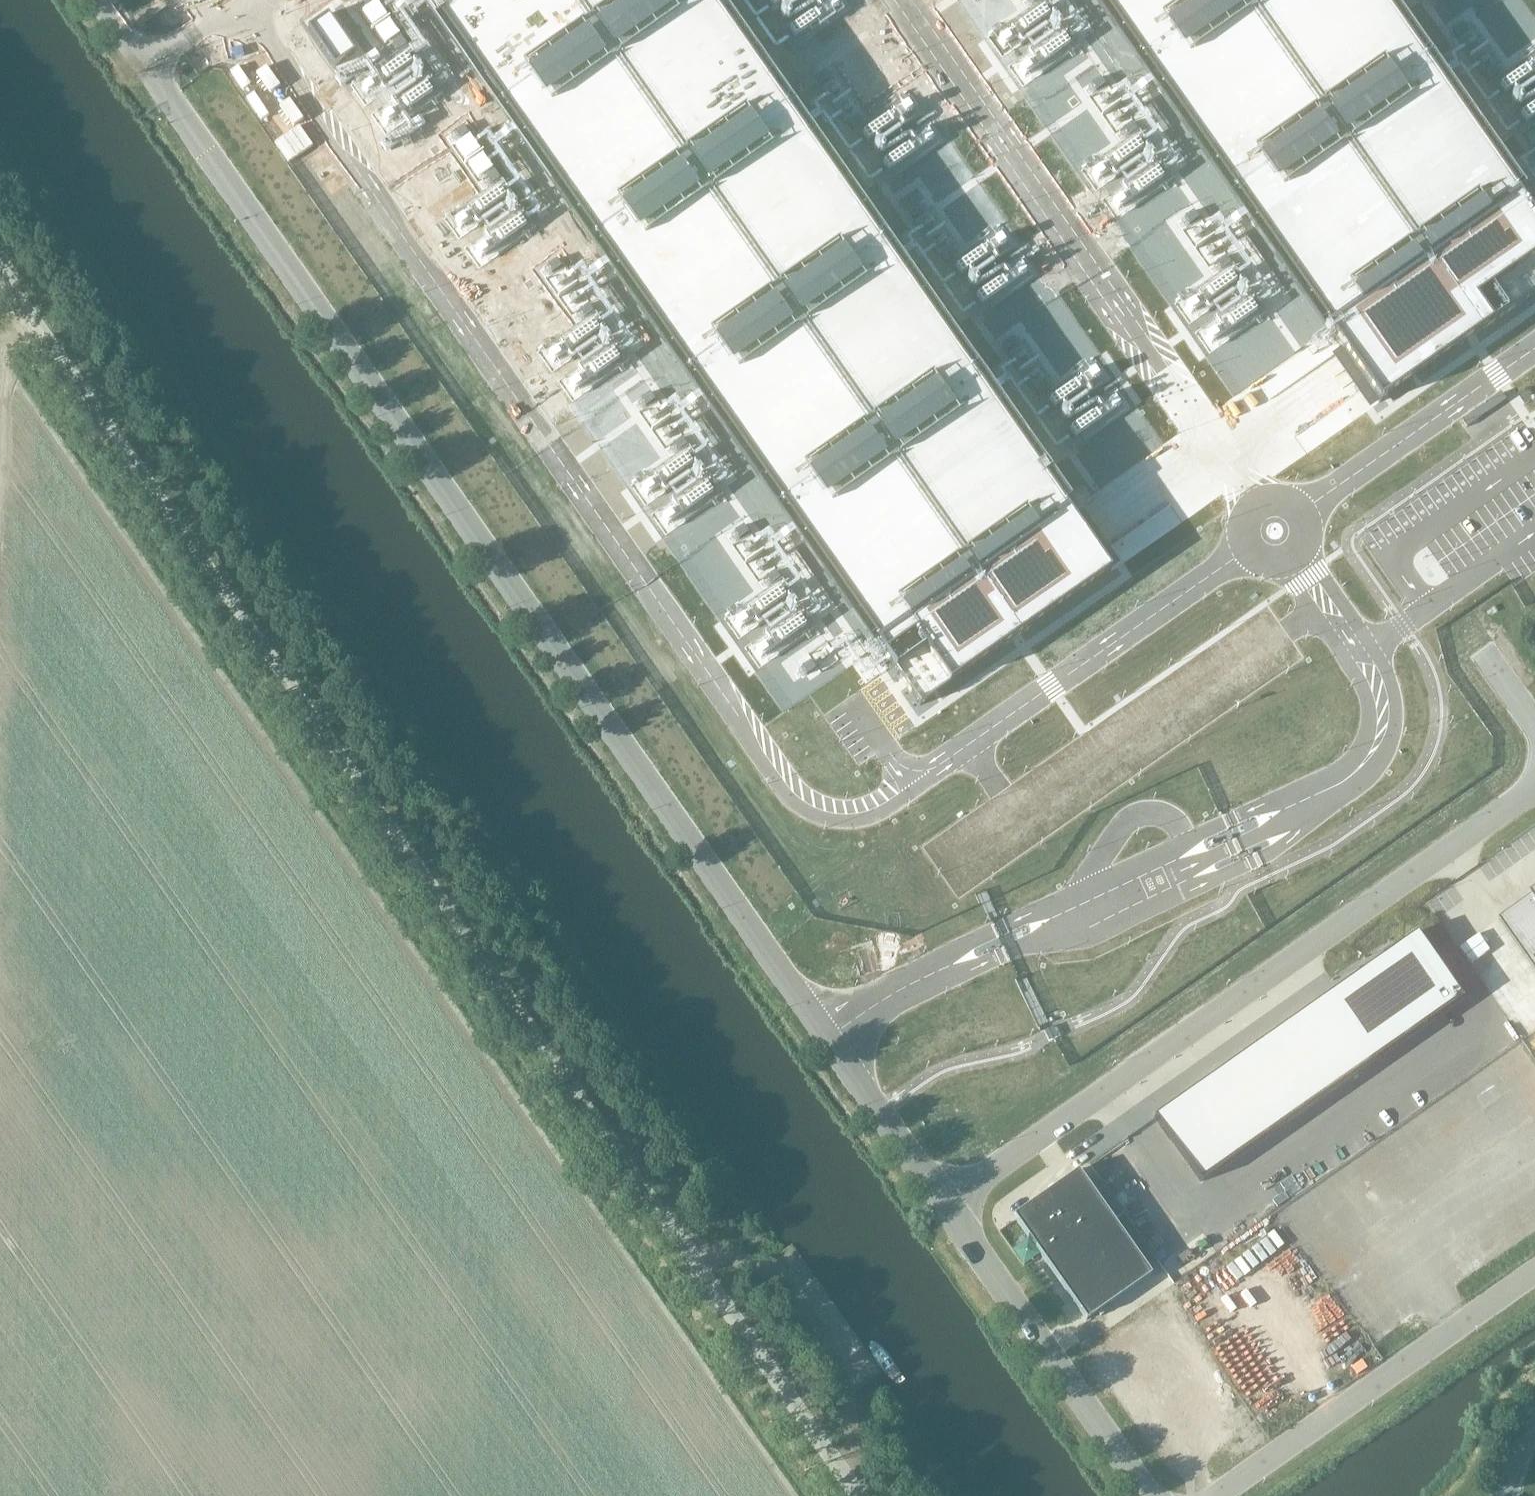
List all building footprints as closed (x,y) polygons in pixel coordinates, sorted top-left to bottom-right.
[(920,706),(1111,572),(709,0),(425,0),(920,706)] [(1378,403),(1534,294),(1534,222),(1380,0),(1096,0),(1378,403)] [(328,14),(308,28),(335,67),(355,53),(328,14)] [(1499,919),(1534,970),(1534,887),(1529,892),(1532,896),(1499,919)] [(1420,931),(1155,1117),(1201,1183),(1466,997),(1420,931)] [(1513,1037),(1519,1047),(1533,1039),(1528,1029),(1513,1037)] [(1013,1215),(1086,1320),(1152,1274),(1078,1170),(1013,1215)] [(997,1242),(1009,1260),(1024,1249),(1011,1231),(997,1242)]
